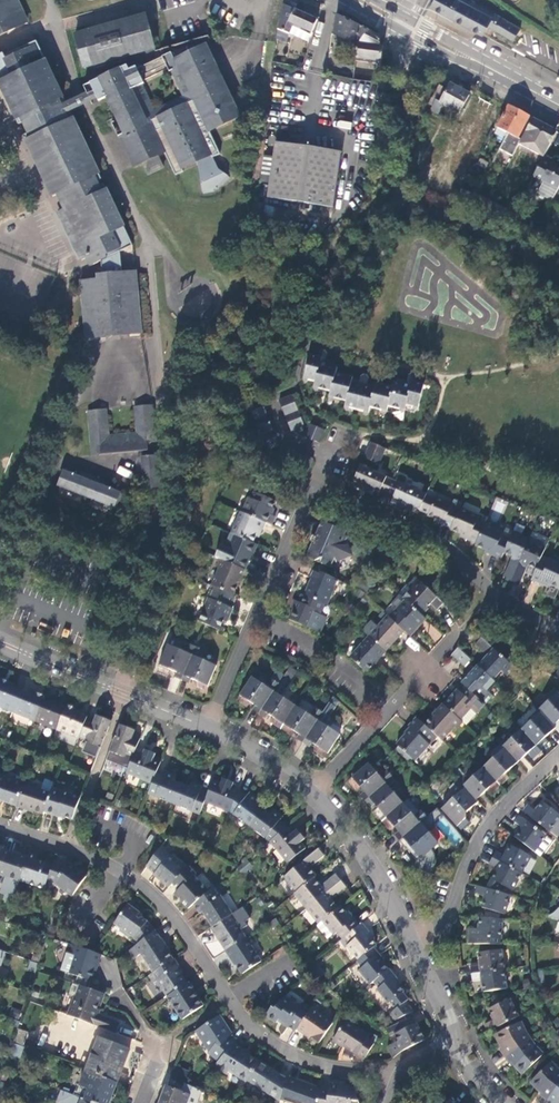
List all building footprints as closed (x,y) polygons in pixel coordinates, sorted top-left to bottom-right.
[(28,22),(17,0),(0,0),(0,35),(28,22)] [(284,4),(295,9),(299,0),(285,0),(284,4)] [(430,6),(480,34),(486,25),(491,28),(511,40),(518,28),(498,16),(479,2),(476,0),(433,0),(430,6)] [(295,9),(284,4),(277,29),(288,33),(289,31),(293,23),(311,32),(317,19),(295,9)] [(156,48),(146,12),(82,30),(85,41),(79,43),(82,57),(89,55),(92,66),(156,48)] [(360,26),(336,14),(333,34),(357,46),(360,26)] [(308,40),(311,32),(293,23),(289,31),(308,40)] [(379,36),(360,26),(357,46),(355,57),(362,58),(380,60),(382,45),(379,45),(379,36)] [(288,33),(277,29),(276,37),(287,41),(288,33)] [(302,53),(305,41),(291,37),(288,49),(302,53)] [(8,66),(11,74),(0,79),(0,84),(14,116),(18,114),(23,124),(19,126),(52,196),(56,194),(63,208),(86,257),(89,265),(101,259),(103,273),(97,273),(97,278),(81,279),(87,336),(104,334),(104,330),(104,329),(122,327),(123,328),(123,332),(141,330),(136,272),(122,273),(122,271),(120,251),(132,245),(104,185),(99,188),(97,183),(102,180),(71,114),(66,117),(61,106),(63,105),(66,104),(65,102),(67,101),(47,58),(45,59),(34,64),(31,57),(40,53),(35,43),(18,51),(21,57),(15,60),(12,54),(11,51),(5,54),(4,51),(0,53),(0,67),(8,66)] [(107,95),(124,132),(120,135),(135,167),(143,163),(159,155),(164,153),(175,176),(184,172),(182,168),(181,166),(210,152),(211,155),(212,158),(220,155),(209,130),(239,116),(231,100),(206,45),(174,60),(193,98),(147,120),(141,107),(144,101),(133,80),(129,81),(121,79),(118,87),(113,85),(96,94),(98,98),(98,99),(107,95)] [(21,57),(18,51),(12,54),(15,60),(21,57)] [(141,65),(129,71),(126,66),(83,86),(86,92),(88,95),(87,96),(90,102),(98,98),(96,94),(113,85),(118,87),(121,79),(129,81),(133,80),(144,101),(141,107),(147,120),(193,98),(174,60),(171,52),(141,66),(141,65)] [(355,57),(352,78),(358,79),(362,58),(355,57)] [(0,67),(0,79),(11,74),(8,66),(0,67)] [(416,160),(458,182),(502,102),(456,77),(416,160)] [(90,102),(87,96),(88,95),(86,92),(67,101),(65,102),(66,104),(63,105),(67,113),(90,102)] [(519,111),(509,105),(498,127),(505,131),(503,134),(502,135),(505,137),(519,111)] [(505,137),(500,148),(513,155),(519,144),(522,139),(519,137),(530,116),(519,111),(505,137)] [(557,131),(533,118),(519,144),(544,156),(546,153),(557,131)] [(335,127),(350,129),(351,122),(336,120),(335,127)] [(276,141),(274,156),(270,182),(268,197),(331,206),(338,150),(276,141)] [(181,166),(182,168),(211,155),(210,152),(181,166)] [(546,153),(544,156),(534,175),(544,181),(538,193),(552,200),(555,194),(558,186),(558,164),(553,161),(555,157),(546,153)] [(274,156),(263,154),(260,181),(270,182),(274,156)] [(159,155),(143,163),(149,174),(165,167),(159,155)] [(474,192),(462,188),(457,196),(486,207),(488,202),(490,198),(474,192)] [(488,202),(486,207),(510,220),(513,215),(488,202)] [(79,260),(86,257),(63,208),(56,211),(79,260)] [(321,353),(320,357),(324,358),(323,363),(337,367),(337,363),(328,361),(330,354),(328,351),(324,350),(321,353)] [(420,409),(426,386),(416,383),(416,382),(412,381),(411,386),(398,383),(393,382),(392,386),(377,382),(376,384),(375,384),(374,390),(354,385),(355,379),(355,377),(339,373),(340,368),(337,367),(323,363),(324,358),(320,357),(311,355),(310,358),(309,358),(304,380),(315,382),(314,388),(331,392),(330,398),(346,402),(345,408),(368,413),(369,408),(386,412),(388,407),(405,411),(406,406),(412,408),(420,409)] [(412,381),(416,382),(417,378),(415,375),(412,374),(410,377),(409,381),(399,379),(398,383),(411,386),(412,381)] [(362,381),(355,379),(354,385),(374,390),(375,384),(371,383),(372,379),(370,375),(366,375),(363,377),(362,381)] [(294,403),(292,396),(279,401),(282,408),(294,403)] [(264,408),(260,400),(248,405),(250,413),(264,408)] [(294,403),(282,408),(285,416),(298,411),(294,403)] [(92,455),(156,449),(153,405),(135,407),(137,432),(137,434),(109,436),(108,435),(106,410),(88,412),(92,455)] [(264,408),(250,413),(253,420),(267,415),(264,408)] [(288,423),(301,419),(298,411),(285,416),(288,423)] [(267,415),(253,420),(257,428),(270,423),(267,415)] [(304,427),(301,419),(288,423),(291,432),(304,427)] [(270,423),(257,428),(259,436),(273,430),(270,423)] [(310,425),(304,437),(319,444),(325,431),(310,425)] [(259,436),(263,443),(276,438),(273,430),(259,436)] [(266,452),(280,446),(276,438),(263,443),(266,452)] [(382,465),(388,450),(372,443),(365,458),(382,465)] [(277,459),(294,466),(300,454),(282,446),(277,459)] [(294,466),(301,469),(307,456),(300,454),(294,466)] [(157,456),(143,457),(144,471),(146,488),(160,486),(157,456)] [(307,472),(313,459),(307,456),(301,469),(307,472)] [(119,466),(116,473),(129,478),(132,471),(119,466)] [(380,493),(387,477),(362,466),(355,481),(359,483),(358,488),(373,494),(375,491),(380,493)] [(58,484),(60,485),(65,473),(78,477),(78,476),(64,470),(58,484)] [(80,471),(79,472),(78,476),(85,479),(87,473),(80,471)] [(65,473),(60,485),(114,506),(119,492),(105,487),(99,484),(101,479),(87,473),(85,479),(78,476),(78,477),(65,473)] [(421,509),(427,494),(392,479),(387,477),(380,493),(400,502),(398,506),(414,513),(416,508),(420,510),(421,509)] [(277,502),(256,493),(253,499),(251,498),(243,513),(264,522),(273,526),(277,517),(272,515),(277,502)] [(453,506),(427,494),(421,509),(430,512),(428,516),(435,519),(434,521),(451,529),(459,511),(452,508),(453,506)] [(477,544),(485,525),(478,521),(479,517),(460,509),(459,511),(451,529),(451,530),(461,535),(461,537),(477,544)] [(264,522),(243,513),(233,534),(236,536),(254,544),(264,522)] [(348,533),(323,522),(317,537),(314,536),(312,541),(314,542),(313,544),(336,554),(335,550),(341,548),(350,545),(352,540),(348,538),(347,534),(348,533)] [(527,528),(517,523),(514,532),(523,536),(527,528)] [(504,533),(485,525),(477,544),(476,545),(487,550),(486,552),(502,559),(504,553),(510,540),(503,537),(504,533)] [(529,541),(530,539),(523,536),(514,532),(510,540),(504,553),(513,557),(504,577),(512,580),(529,541)] [(512,580),(511,582),(520,586),(529,565),(537,569),(541,560),(549,540),(533,533),(530,539),(529,541),(512,580)] [(236,536),(225,562),(246,571),(250,561),(257,545),(254,544),(236,536)] [(336,554),(313,544),(308,557),(332,567),(337,557),(336,554)] [(253,562),(259,546),(257,545),(250,561),(253,562)] [(344,555),(341,548),(335,550),(336,554),(337,557),(344,555)] [(558,591),(558,564),(550,560),(548,564),(541,560),(537,569),(532,580),(548,587),(544,595),(555,599),(558,591)] [(246,571),(225,562),(214,587),(216,588),(235,596),(246,571)] [(328,606),(339,580),(315,570),(312,579),(313,579),(306,597),(327,606),(328,606)] [(443,603),(441,602),(418,580),(410,588),(408,586),(399,595),(406,601),(423,616),(430,609),(429,607),(432,605),(435,608),(437,610),(443,603)] [(238,598),(235,596),(216,588),(211,599),(214,601),(204,623),(221,631),(226,620),(230,621),(235,607),(234,607),(238,598)] [(293,608),(295,609),(291,620),(321,634),(328,618),(322,615),(323,613),(327,606),(306,597),(303,596),(300,602),(296,601),(293,608)] [(427,620),(423,616),(406,601),(390,619),(405,632),(410,637),(419,627),(420,628),(427,620)] [(405,632),(390,619),(388,617),(378,628),(370,638),(385,652),(405,632)] [(372,623),(364,632),(370,638),(378,628),(372,623)] [(416,651),(420,646),(409,637),(405,642),(416,651)] [(385,652),(370,638),(351,658),(367,673),(385,652)] [(512,666),(482,639),(476,645),(488,656),(478,667),(494,681),(503,671),(505,673),(512,666)] [(182,680),(196,647),(189,644),(185,652),(170,644),(160,671),(170,675),(172,671),(177,673),(177,676),(177,677),(182,680)] [(205,650),(196,647),(182,680),(192,684),(194,680),(199,682),(197,687),(208,691),(218,666),(202,659),(205,650)] [(471,661),(457,648),(452,654),(466,665),(471,661)] [(508,675),(515,669),(512,666),(505,673),(508,675)] [(494,681),(478,667),(462,684),(468,690),(478,698),(487,689),(488,691),(496,683),(494,681)] [(253,709),(260,713),(280,683),(273,679),(268,686),(254,677),(238,700),(249,708),(253,703),(255,705),(253,709)] [(0,680),(0,708),(12,713),(21,691),(14,688),(15,685),(0,679),(0,680)] [(281,729),(297,705),(284,696),(288,688),(280,683),(260,713),(267,718),(269,715),(274,717),(271,722),(281,729)] [(487,689),(478,698),(486,706),(493,698),(493,694),(488,691),(487,689)] [(486,706),(478,698),(468,690),(464,694),(460,690),(444,706),(462,721),(472,710),(478,715),(486,706)] [(557,690),(548,699),(549,701),(539,710),(556,730),(558,732),(558,693),(557,690)] [(29,694),(21,691),(12,713),(34,722),(43,700),(44,696),(30,691),(29,694)] [(334,697),(330,702),(337,706),(339,703),(334,697)] [(43,700),(34,722),(56,731),(66,705),(52,699),(50,703),(43,700)] [(323,712),(304,742),(310,746),(313,742),(319,746),(316,751),(326,758),(341,735),(327,725),(338,707),(337,706),(330,702),(323,712)] [(66,705),(56,731),(78,739),(78,738),(87,718),(79,715),(81,711),(66,705)] [(311,715),(297,705),(281,729),(290,734),(292,734),(295,731),(299,733),(297,737),(304,742),(323,712),(317,708),(311,715)] [(462,721),(444,706),(444,705),(424,725),(437,737),(442,741),(457,727),(459,729),(464,723),(462,721)] [(467,726),(478,715),(472,710),(462,721),(464,723),(467,726)] [(556,730),(539,710),(531,718),(533,720),(522,730),(541,751),(550,742),(546,739),(556,730)] [(94,720),(87,718),(78,738),(86,741),(85,742),(100,748),(110,722),(96,716),(94,720)] [(437,737),(424,725),(418,720),(417,719),(410,727),(412,729),(398,745),(416,760),(437,737)] [(121,731),(113,753),(125,758),(125,756),(132,759),(135,752),(140,738),(133,736),(135,731),(126,727),(123,732),(121,731)] [(119,730),(110,752),(113,753),(121,731),(119,730)] [(541,751),(522,730),(514,738),(512,735),(501,745),(518,764),(528,755),(532,759),(541,751)] [(199,755),(203,746),(191,741),(187,750),(199,755)] [(518,764),(501,745),(491,754),(494,758),(484,768),(501,787),(510,779),(507,774),(518,764)] [(135,752),(132,759),(127,774),(152,784),(157,774),(161,762),(154,759),(156,755),(145,750),(143,755),(135,752)] [(362,794),(367,800),(394,777),(389,771),(383,776),(371,763),(350,782),(357,791),(362,788),(365,791),(362,794)] [(501,787),(484,768),(475,776),(472,772),(461,782),(478,801),(490,790),(494,793),(501,787)] [(157,774),(152,784),(148,794),(174,804),(182,784),(175,781),(177,776),(166,772),(164,777),(157,774)] [(25,783),(0,773),(0,798),(17,805),(25,783)] [(383,821),(405,802),(394,789),(400,784),(394,777),(367,800),(372,807),(375,804),(379,808),(375,811),(383,821)] [(214,780),(208,794),(205,802),(231,813),(239,791),(239,790),(233,788),(234,783),(223,779),(221,783),(214,780)] [(46,780),(42,789),(51,792),(53,787),(54,783),(46,780)] [(461,782),(459,781),(451,788),(457,795),(442,810),(458,827),(467,819),(468,813),(479,803),(478,801),(461,782)] [(182,784),(174,804),(200,815),(205,802),(208,794),(201,792),(203,786),(192,782),(190,787),(182,784)] [(42,789),(25,783),(17,805),(26,808),(27,806),(44,812),(45,810),(51,792),(42,789)] [(80,797),(53,787),(51,792),(45,810),(55,814),(56,812),(72,818),(80,797)] [(239,791),(231,813),(251,827),(264,809),(257,805),(260,800),(251,793),(247,798),(239,791)] [(417,816),(405,802),(383,821),(391,830),(396,827),(399,831),(396,834),(401,840),(428,818),(423,811),(417,816)] [(523,811),(549,831),(558,817),(558,814),(543,802),(536,811),(528,805),(523,811)] [(264,809),(251,827),(270,842),(287,827),(280,821),(283,817),(273,810),(270,814),(264,809)] [(445,831),(451,825),(435,809),(429,815),(445,831)] [(523,828),(516,837),(534,851),(546,835),(520,816),(515,822),(523,828)] [(556,836),(558,831),(558,817),(549,831),(556,836)] [(428,818),(401,840),(407,846),(411,844),(415,848),(410,852),(418,861),(439,843),(428,829),(434,824),(428,818)] [(470,822),(467,819),(458,827),(461,831),(470,822)] [(287,827),(270,842),(288,863),(306,849),(301,843),(305,839),(298,830),(293,833),(288,827),(287,827)] [(553,841),(546,835),(534,851),(541,857),(553,841)] [(497,850),(493,857),(521,873),(531,856),(511,844),(505,855),(497,850)] [(174,856),(162,846),(147,866),(156,873),(155,874),(155,875),(169,887),(174,883),(187,869),(173,856),(174,856)] [(0,857),(0,874),(20,881),(20,879),(28,856),(3,847),(0,857)] [(324,856),(318,849),(284,877),(296,891),(314,877),(316,876),(309,868),(324,856)] [(29,853),(28,856),(20,879),(46,888),(53,865),(38,859),(39,856),(29,853)] [(521,873),(493,857),(489,864),(498,869),(487,888),(510,895),(521,873)] [(73,868),(67,863),(55,860),(53,865),(46,888),(50,889),(57,884),(73,895),(87,875),(74,866),(73,868)] [(244,874),(253,867),(248,861),(239,868),(244,874)] [(198,874),(190,866),(187,869),(174,883),(180,890),(177,893),(190,908),(195,903),(210,891),(197,876),(198,874)] [(314,877),(296,891),(294,893),(307,908),(341,880),(335,874),(320,886),(314,877)] [(341,880),(307,908),(319,923),(322,921),(338,908),(332,900),(347,888),(341,880)] [(510,895),(487,888),(478,885),(476,893),(486,896),(482,907),(504,914),(510,895)] [(234,913),(216,886),(210,891),(195,903),(204,917),(207,915),(214,926),(234,913)] [(140,912),(129,904),(115,923),(122,929),(132,936),(136,938),(139,943),(155,930),(149,921),(139,914),(140,912)] [(341,906),(338,908),(322,921),(319,923),(316,926),(327,940),(334,935),(337,933),(342,938),(345,936),(359,925),(348,912),(346,913),(341,906)] [(244,920),(238,911),(234,913),(214,926),(212,928),(227,951),(247,938),(238,924),(244,920)] [(500,944),(503,919),(480,917),(479,929),(469,929),(468,943),(500,944)] [(362,923),(359,925),(345,936),(350,943),(347,946),(358,960),(373,948),(376,945),(370,938),(373,937),(362,923)] [(132,936),(122,929),(120,932),(130,939),(132,936)] [(175,959),(155,930),(139,943),(136,946),(141,954),(154,972),(175,959)] [(262,961),(247,938),(227,951),(237,966),(238,965),(243,973),(262,961)] [(102,955),(72,945),(69,955),(76,957),(71,973),(92,980),(98,964),(98,965),(102,955)] [(136,946),(128,952),(133,959),(141,954),(136,946)] [(373,948),(358,960),(357,961),(359,964),(350,972),(364,989),(370,984),(374,981),(388,970),(383,963),(384,961),(373,948)] [(472,973),(504,969),(501,950),(479,953),(480,965),(471,966),(472,973)] [(168,996),(188,982),(181,972),(183,971),(175,959),(154,972),(150,975),(155,983),(159,981),(168,996)] [(389,969),(388,970),(374,981),(379,988),(377,990),(389,1004),(390,1003),(395,1009),(390,1013),(395,1020),(413,1011),(405,1002),(408,1000),(402,993),(403,991),(399,985),(401,984),(389,969)] [(507,989),(504,969),(472,973),(472,981),(483,980),(484,991),(507,989)] [(204,1005),(189,982),(188,982),(168,996),(183,1019),(204,1005)] [(76,996),(80,985),(75,984),(72,995),(75,996),(76,996)] [(68,1014),(117,1032),(120,1022),(99,1015),(106,993),(80,985),(76,996),(75,996),(68,1014)] [(278,1019),(295,1032),(297,1029),(311,1009),(304,1004),(301,1007),(286,996),(284,1000),(282,999),(278,1004),(277,1003),(265,1016),(275,1023),(278,1019)] [(490,1031),(519,1017),(510,999),(489,1009),(495,1020),(486,1023),(490,1031)] [(323,1008),(315,1002),(311,1009),(297,1029),(304,1035),(306,1032),(312,1037),(322,1015),(319,1013),(323,1008)] [(210,1052),(219,1061),(234,1044),(237,1040),(232,1036),(230,1032),(232,1031),(222,1013),(197,1030),(211,1051),(210,1052)] [(322,1015),(312,1037),(320,1042),(333,1024),(322,1015)] [(425,1040),(417,1023),(414,1024),(411,1017),(387,1028),(391,1036),(396,1034),(399,1041),(388,1046),(394,1058),(398,1053),(425,1040)] [(334,1040),(358,1056),(359,1055),(365,1059),(375,1043),(369,1039),(370,1036),(348,1020),(334,1040)] [(507,1056),(531,1039),(526,1032),(523,1034),(517,1024),(496,1034),(501,1045),(504,1044),(506,1047),(502,1050),(506,1057),(507,1056)] [(96,1036),(130,1044),(132,1037),(98,1028),(96,1036)] [(13,1042),(23,1046),(28,1032),(18,1029),(13,1042)] [(99,1038),(86,1070),(117,1083),(130,1051),(99,1038)] [(531,1039),(507,1056),(510,1062),(512,1063),(515,1060),(517,1064),(515,1065),(523,1074),(541,1057),(533,1049),(536,1046),(535,1045),(531,1039)] [(14,1044),(9,1054),(16,1057),(20,1047),(14,1044)] [(219,1061),(215,1065),(226,1072),(228,1070),(246,1081),(247,1079),(259,1060),(234,1044),(219,1061)] [(544,1053),(536,1046),(533,1049),(541,1057),(544,1053)] [(283,1075),(259,1060),(247,1079),(280,1100),(288,1079),(283,1076),(283,1075)] [(558,1085),(558,1071),(557,1073),(549,1065),(531,1081),(540,1090),(542,1088),(545,1091),(542,1094),(549,1099),(558,1085)] [(86,1070),(76,1096),(82,1099),(93,1102),(109,1102),(117,1083),(86,1070)] [(288,1079),(280,1100),(289,1102),(291,1080),(292,1078),(289,1077),(288,1079)] [(292,1078),(291,1080),(289,1102),(318,1102),(320,1088),(292,1078)] [(159,1102),(197,1102),(201,1091),(195,1088),(186,1083),(183,1092),(179,1091),(180,1088),(176,1087),(175,1089),(166,1086),(159,1102)] [(320,1088),(318,1102),(337,1102),(340,1085),(330,1084),(329,1089),(320,1088)] [(337,1102),(359,1102),(353,1087),(340,1085),(337,1102)] [(549,1099),(554,1102),(556,1102),(557,1101),(558,1102),(558,1085),(549,1099)] [(59,1101),(63,1102),(80,1102),(82,1099),(76,1096),(63,1091),(59,1101)]
